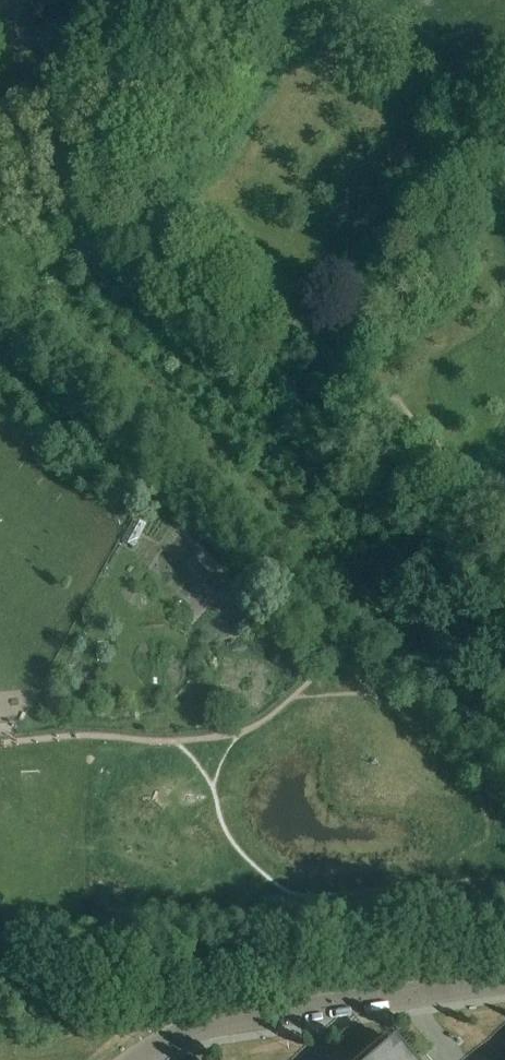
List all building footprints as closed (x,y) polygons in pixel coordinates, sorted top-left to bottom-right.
[(40,18),(46,7),(36,2),(30,13),(40,18)] [(399,1041),(377,1059),(415,1059),(399,1041)]
